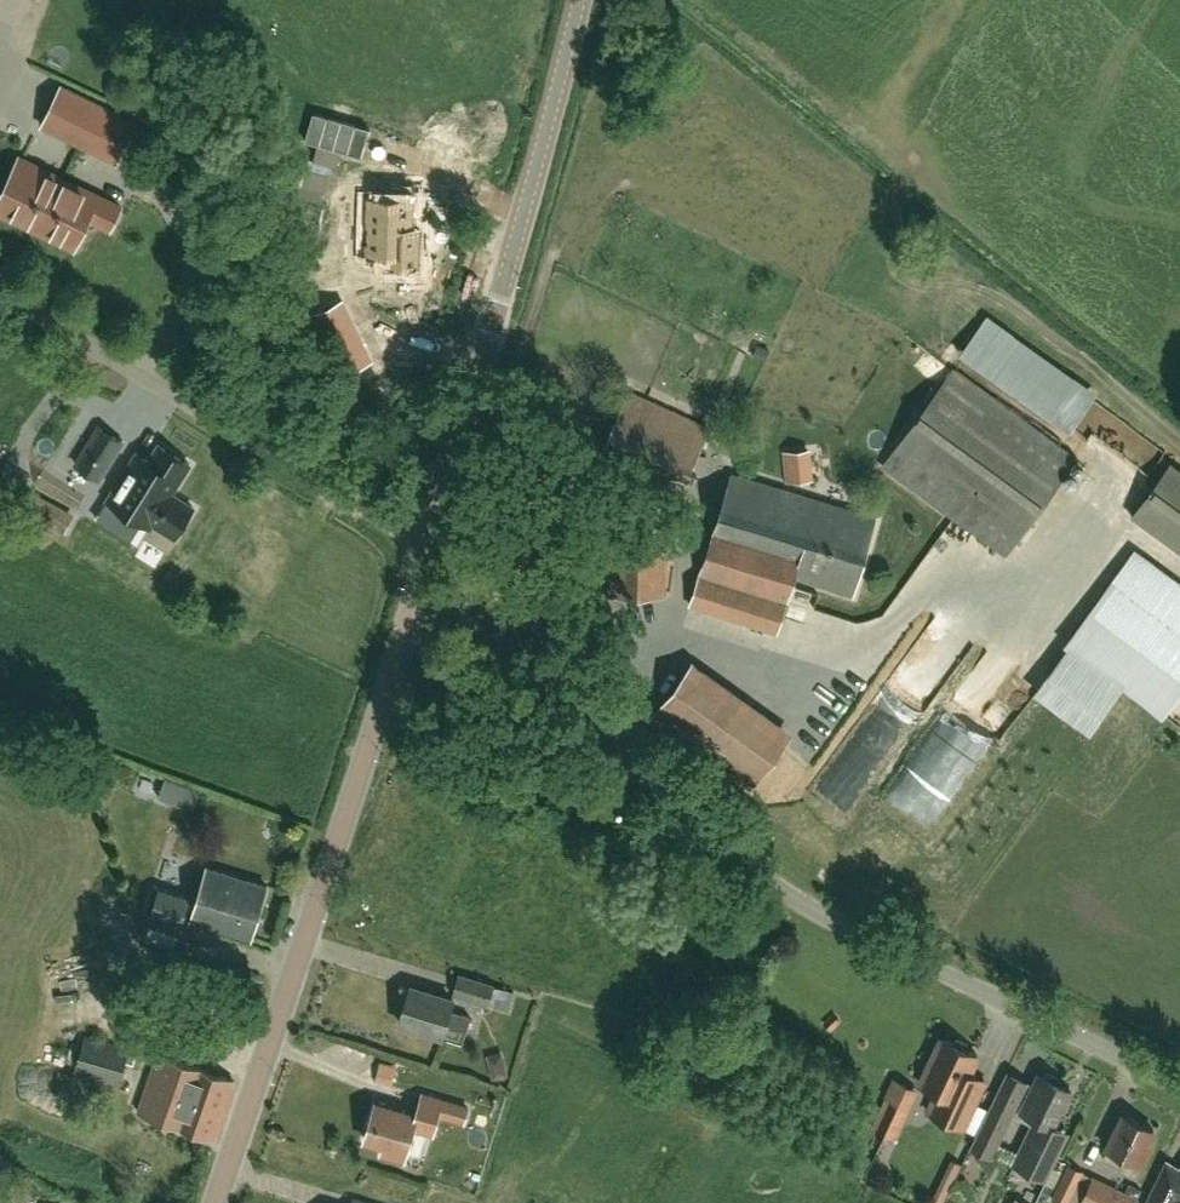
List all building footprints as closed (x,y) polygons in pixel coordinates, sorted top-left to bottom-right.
[(61,86),(42,126),(80,144),(99,104),(61,86)] [(99,104),(80,144),(118,162),(136,122),(99,104)] [(64,179),(19,157),(0,195),(0,213),(39,231),(64,179)] [(64,179),(39,231),(74,248),(89,218),(111,228),(121,207),(64,179)] [(386,256),(385,268),(420,269),(421,242),(413,241),(413,229),(414,197),(385,197),(366,196),(366,202),(365,227),(368,227),(367,244),(365,244),(364,255),(386,256)] [(884,464),(1006,553),(1077,456),(955,367),(884,464)] [(600,457),(680,492),(709,427),(629,391),(600,457)] [(74,464),(101,481),(127,441),(120,438),(98,425),(74,464)] [(137,453),(114,489),(108,500),(139,519),(158,487),(170,495),(190,464),(159,445),(149,460),(137,453)] [(1179,550),(1179,469),(1171,462),(1132,515),(1179,550)] [(691,604),(778,630),(794,576),(853,594),(876,517),(731,473),(691,604)] [(30,512),(40,518),(39,520),(64,533),(75,515),(49,501),(48,504),(37,498),(30,512)] [(611,594),(665,595),(666,548),(612,547),(611,594)] [(200,790),(166,777),(158,797),(193,809),(200,790)] [(197,900),(158,888),(144,939),(174,948),(186,910),(193,912),(191,920),(253,938),(269,885),(207,867),(197,900)] [(489,1005),(490,1004),(511,1010),(516,991),(495,985),(496,983),(459,973),(453,995),(489,1005)] [(471,1015),(450,1010),(454,999),(412,987),(401,1022),(443,1035),(446,1025),(467,1031),(471,1015)] [(833,1014),(824,1023),(830,1029),(838,1020),(833,1014)] [(130,1047),(86,1035),(76,1071),(119,1084),(130,1047)] [(929,1112),(963,1127),(984,1079),(968,1072),(977,1053),(967,1049),(967,1042),(957,1038),(952,1042),(942,1037),(921,1084),(938,1092),(929,1112)] [(486,1055),(492,1079),(509,1075),(503,1051),(486,1055)] [(217,1137),(236,1080),(158,1054),(139,1111),(217,1137)] [(1027,1081),(1006,1071),(971,1146),(991,1156),(1027,1081)] [(1014,1164),(1047,1179),(1069,1133),(1053,1125),(1071,1088),(1059,1082),(1059,1077),(1048,1072),(1044,1075),(1042,1074),(1041,1076),(1037,1074),(1020,1110),(1036,1118),(1014,1164)] [(875,1131),(897,1139),(919,1089),(892,1077),(883,1096),(890,1098),(875,1131)] [(404,1160),(407,1150),(413,1128),(433,1134),(439,1114),(464,1121),(468,1106),(423,1093),(417,1115),(376,1103),(366,1139),(385,1144),(382,1154),(404,1160)] [(1124,1156),(1140,1163),(1150,1142),(1148,1140),(1154,1128),(1124,1114),(1107,1148),(1109,1148),(1104,1157),(1120,1165),(1124,1156)] [(1179,1170),(1166,1161),(1165,1160),(1144,1202),(1175,1202),(1176,1201),(1178,1202),(1179,1202),(1179,1169),(1179,1170)] [(1081,1169),(1068,1163),(1051,1199),(1061,1202),(1066,1202),(1081,1169)] [(1141,1192),(1143,1188),(1129,1181),(1124,1190),(1093,1175),(1080,1202),(1136,1202),(1141,1192)]
